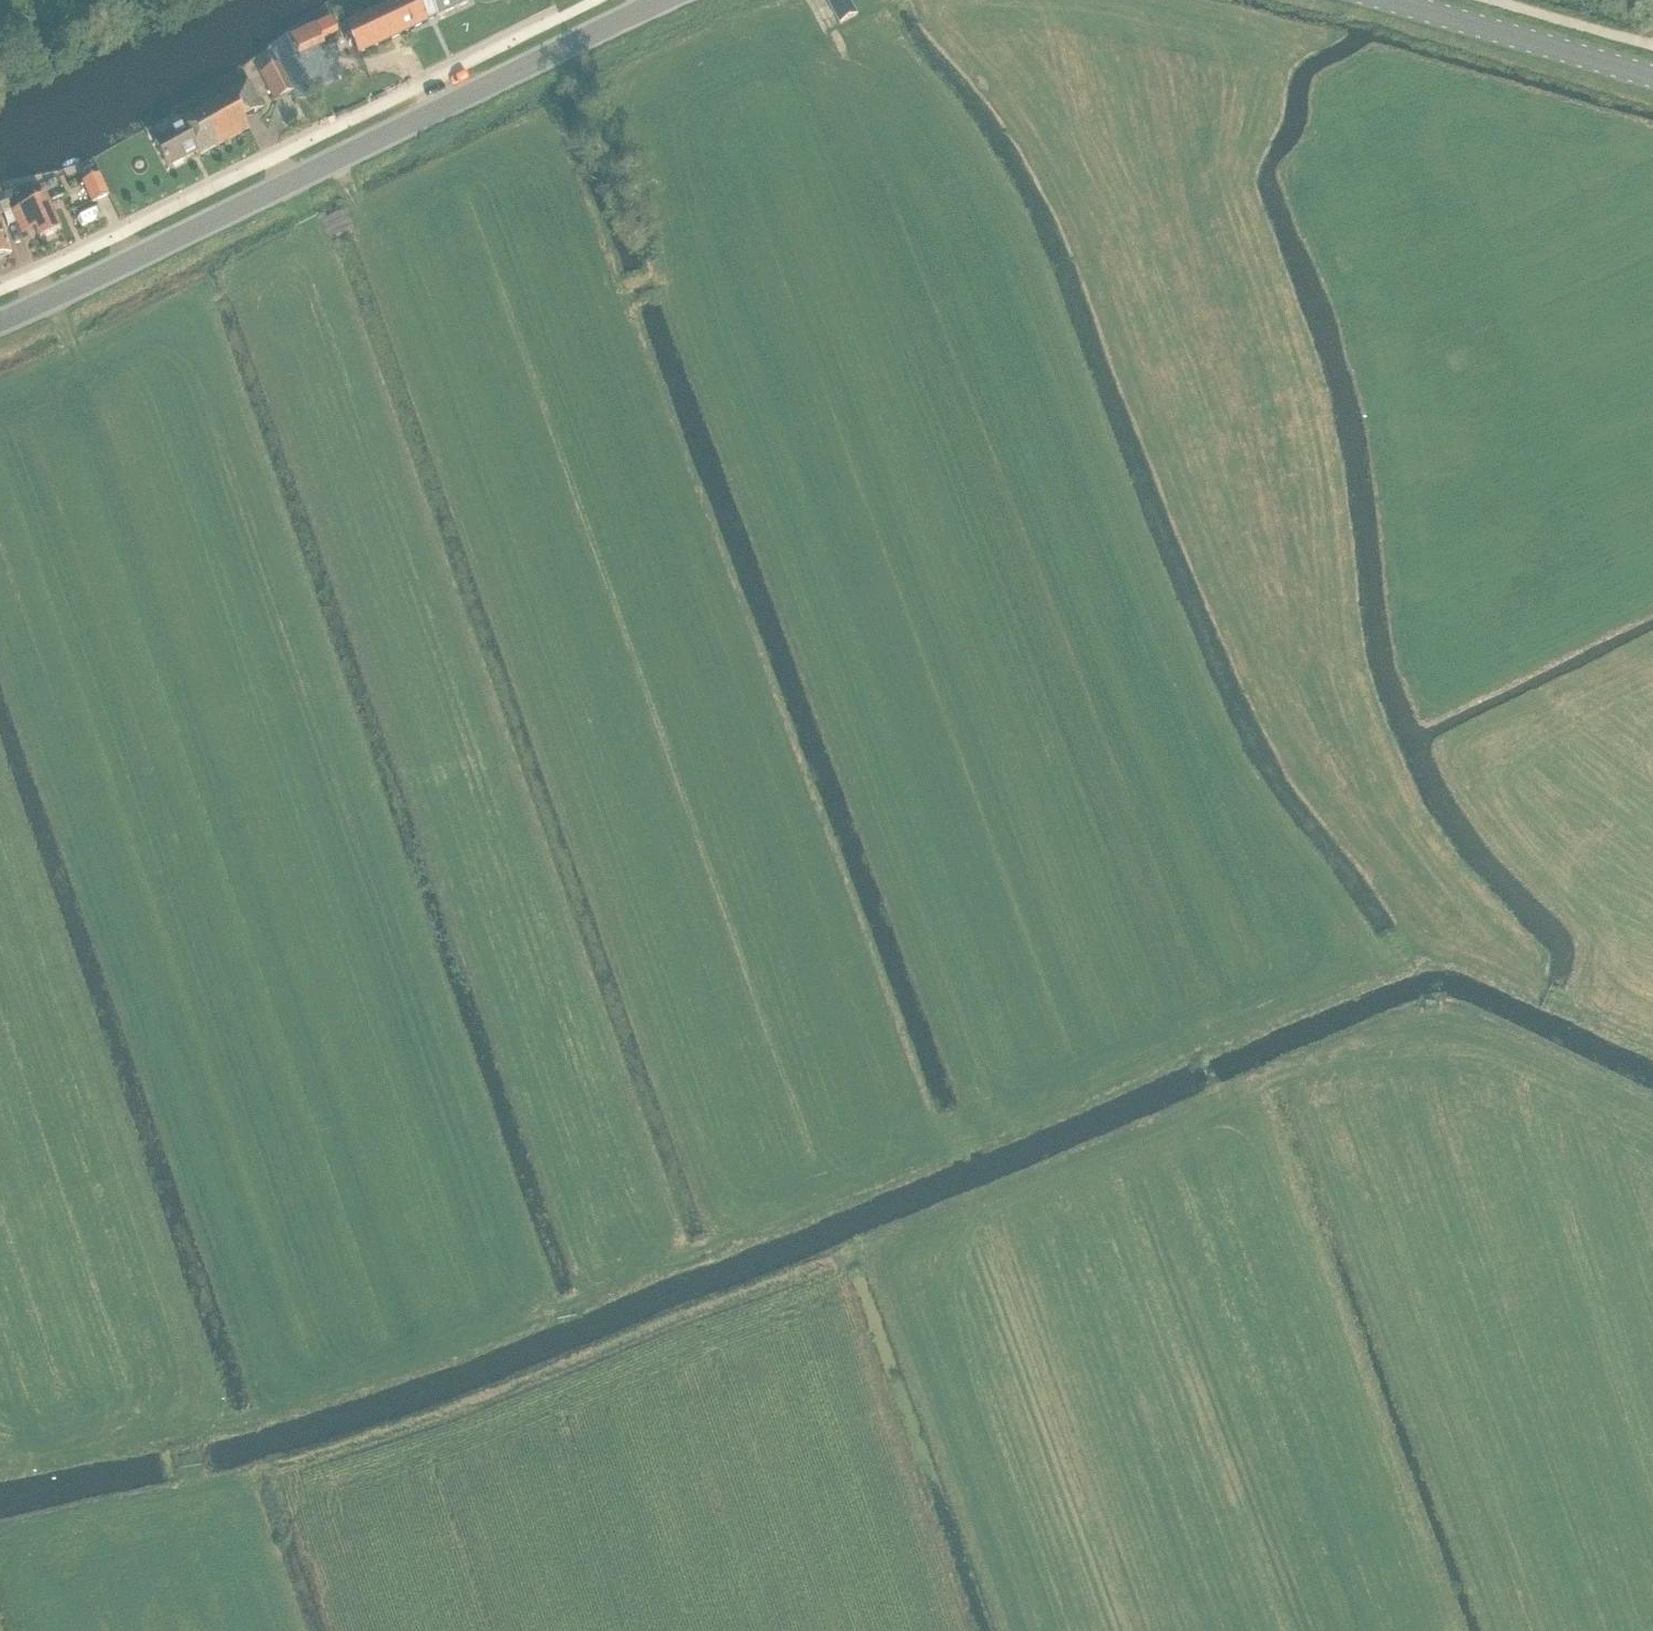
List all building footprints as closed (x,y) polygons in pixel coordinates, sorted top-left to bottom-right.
[(344,26),(358,54),(428,21),(428,20),(436,17),(470,2),(469,0),(400,0),(344,26)] [(856,15),(848,0),(826,0),(839,24),(856,15)] [(330,17),(315,24),(321,39),(337,32),(330,17)] [(273,101),(294,91),(280,63),(259,73),(273,101)] [(183,124),(154,139),(169,168),(197,152),(199,155),(250,128),(244,117),(263,107),(248,81),(199,109),(199,110),(181,120),(183,124)] [(91,203),(107,195),(98,174),(81,182),(91,203)] [(7,193),(16,222),(17,222),(22,234),(35,228),(40,239),(60,230),(45,198),(37,202),(31,189),(20,194),(18,188),(7,193)] [(16,222),(7,193),(4,194),(7,200),(0,204),(0,207),(5,217),(8,226),(16,222)] [(10,253),(2,220),(0,220),(0,256),(10,253)]
